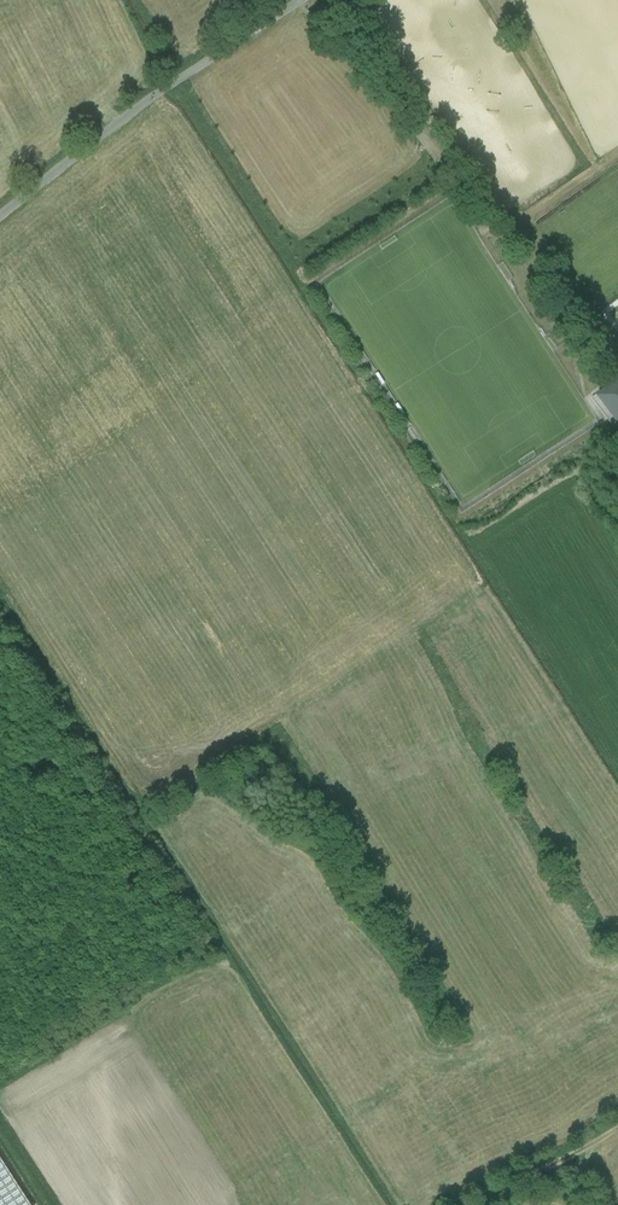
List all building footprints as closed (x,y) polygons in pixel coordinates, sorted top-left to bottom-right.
[(544,15),(550,29),(567,21),(562,8),(544,15)] [(600,15),(587,23),(597,39),(610,31),(600,15)] [(572,43),(580,66),(591,62),(584,39),(572,43)] [(603,401),(617,389),(617,379),(598,394),(603,401)] [(603,401),(617,421),(617,389),(603,401)] [(0,1159),(0,1204),(29,1204),(0,1159)]
